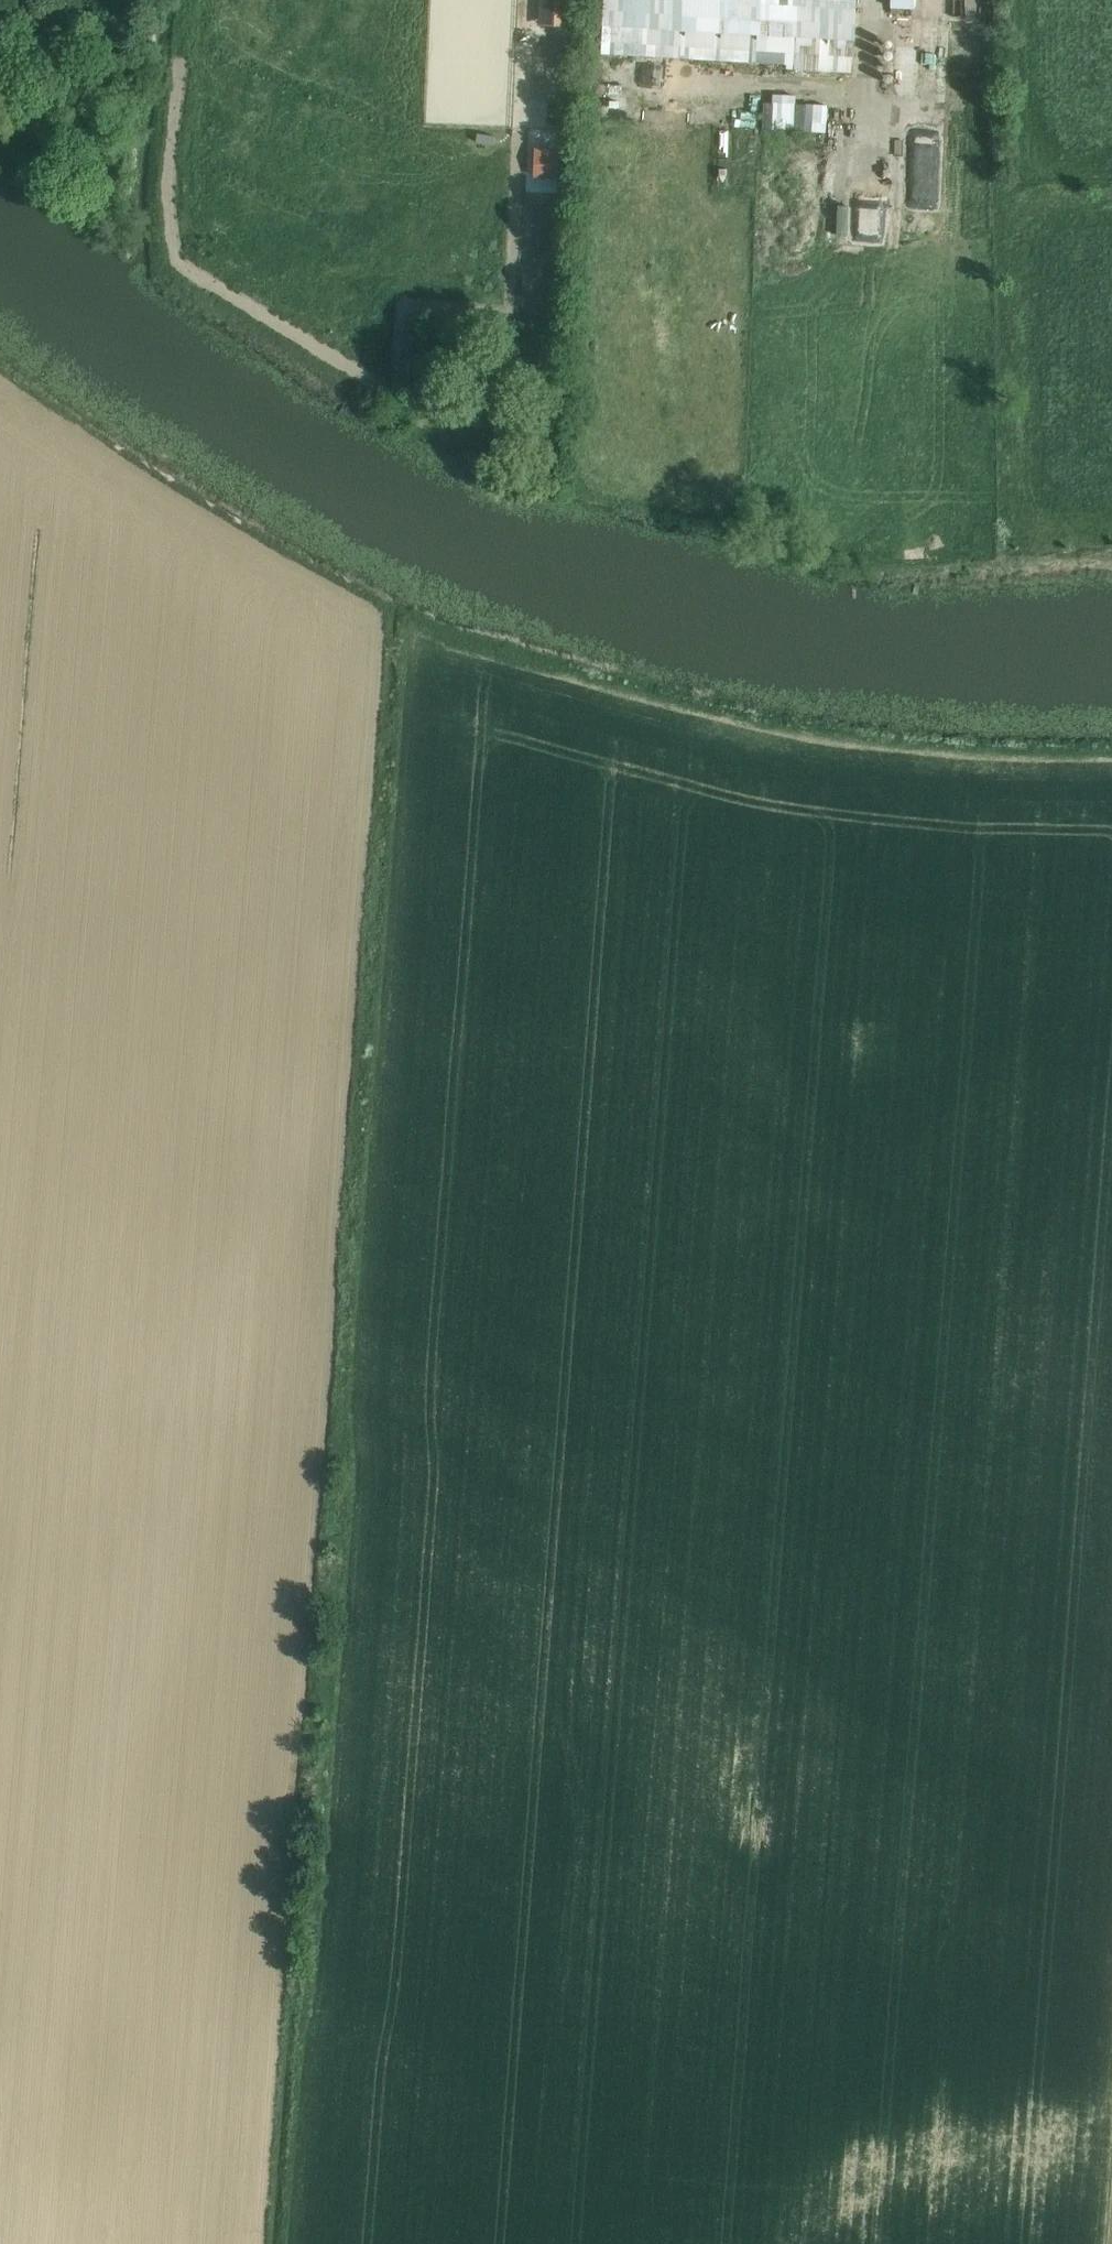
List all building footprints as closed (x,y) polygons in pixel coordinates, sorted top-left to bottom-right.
[(538,26),(571,28),(573,0),(539,0),(538,26)] [(786,70),(851,75),(856,0),(605,0),(601,52),(786,65),(786,70)] [(890,9),(914,10),(914,0),(890,0),(890,9)] [(925,46),(924,77),(946,78),(948,22),(908,21),(907,45),(925,46)] [(771,104),(762,104),(761,130),(825,133),(826,107),(795,105),(796,96),(772,94),(771,104)]
